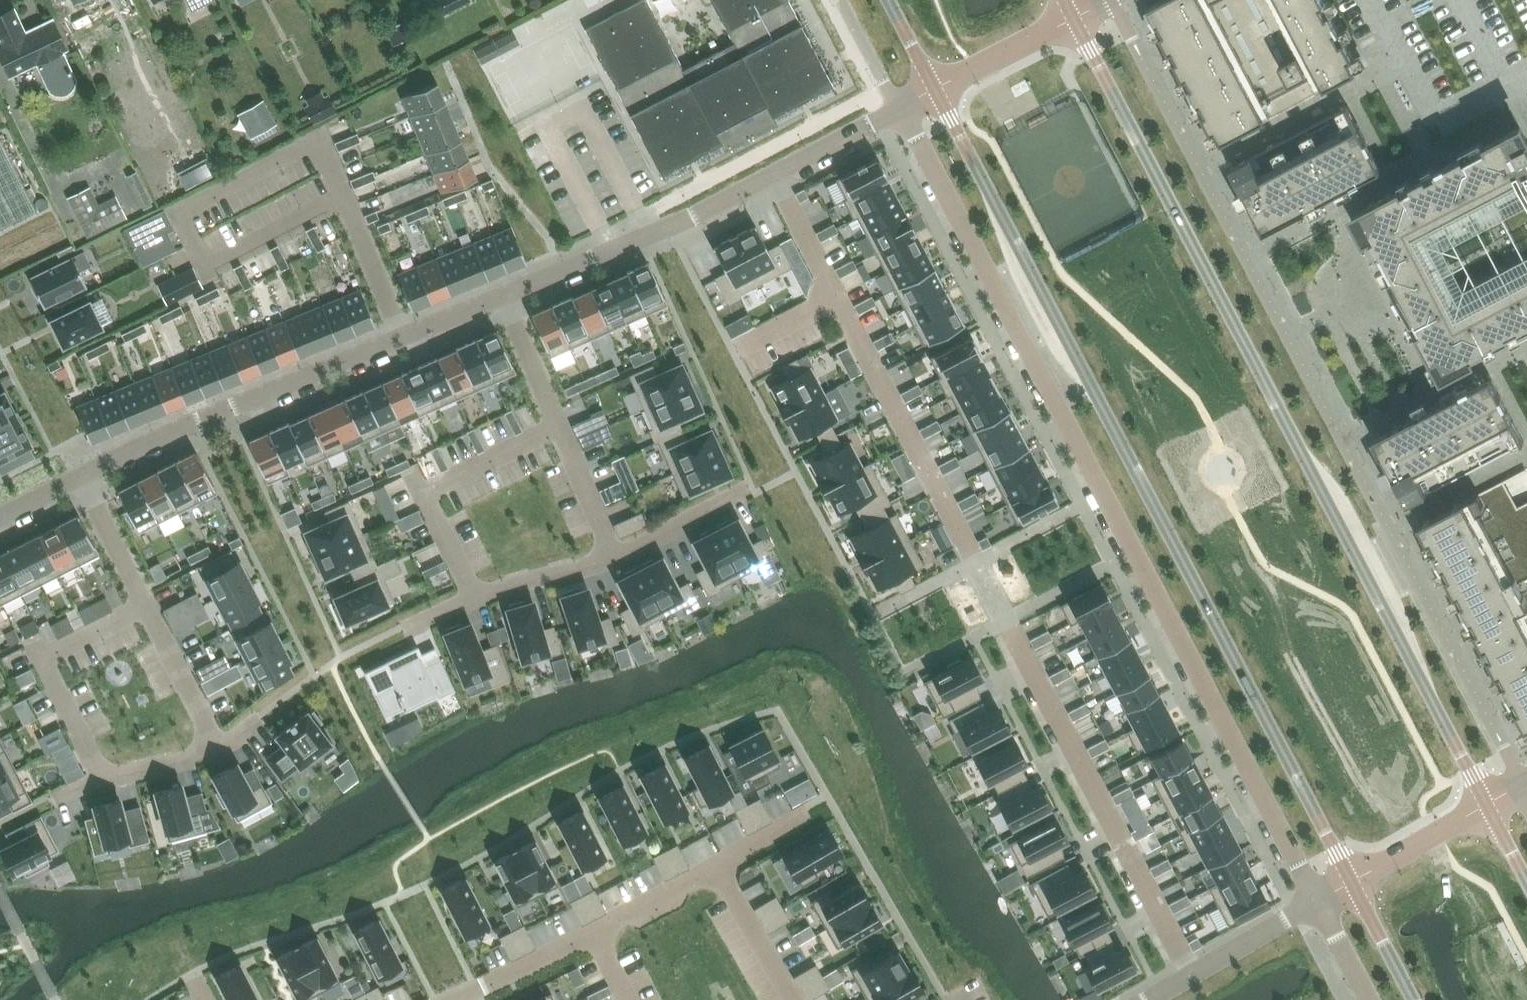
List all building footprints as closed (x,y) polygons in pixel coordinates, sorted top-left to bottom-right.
[(192,10),(212,0),(187,0),(192,10)] [(606,70),(661,175),(688,161),(686,157),(693,153),(695,157),(721,144),(725,153),(778,125),(773,116),(799,103),(796,99),(803,95),(806,99),(833,85),(788,0),(710,0),(733,44),(684,69),(647,0),(640,0),(585,29),(602,63),(607,60),(610,67),(606,70)] [(1147,7),(1219,144),(1360,70),(1324,0),(1161,0),(1147,7)] [(0,16),(0,42),(2,46),(0,47),(0,54),(10,75),(37,62),(51,90),(55,93),(59,94),(63,94),(67,93),(70,90),(73,87),(74,83),(75,79),(61,51),(66,49),(53,22),(26,35),(13,9),(0,16)] [(76,15),(66,19),(72,33),(81,29),(76,15)] [(401,24),(386,31),(393,46),(408,38),(401,24)] [(512,33),(496,42),(502,53),(518,44),(512,33)] [(493,43),(476,52),(482,63),(499,55),(493,43)] [(1115,66),(1121,76),(1129,71),(1124,61),(1115,66)] [(445,102),(437,82),(402,97),(410,117),(445,102)] [(311,107),(307,109),(313,122),(335,111),(328,98),(325,100),(311,107)] [(418,136),(453,121),(445,102),(410,117),(418,136)] [(265,103),(245,113),(257,135),(275,126),(276,125),(265,103)] [(1348,105),(1231,167),(1265,231),(1382,170),(1348,105)] [(425,154),(461,140),(453,121),(418,136),(425,154)] [(1390,279),(1393,284),(1398,292),(1398,294),(1400,298),(1412,320),(1418,332),(1426,347),(1441,374),(1442,374),(1486,351),(1511,338),(1526,329),(1526,140),(1520,126),(1517,128),(1499,138),(1474,150),(1450,163),(1425,176),(1401,189),(1356,213),(1358,218),(1363,227),(1366,232),(1370,240),(1384,267),(1390,279)] [(35,215),(5,133),(0,134),(0,228),(35,215)] [(346,138),(349,147),(360,142),(357,134),(346,138)] [(349,147),(346,138),(335,143),(338,151),(349,147)] [(433,173),(468,159),(461,140),(425,154),(433,173)] [(206,158),(177,173),(185,188),(214,173),(206,158)] [(843,201),(888,178),(877,158),(835,180),(846,199),(843,200),(843,201)] [(433,173),(441,193),(477,178),(468,159),(433,173)] [(365,184),(376,180),(372,172),(361,176),(365,184)] [(350,181),(354,189),(365,184),(361,176),(350,181)] [(896,196),(887,179),(888,179),(888,178),(843,201),(853,219),(896,196)] [(481,184),(484,191),(494,187),(495,187),(492,179),(481,184)] [(126,218),(117,200),(96,210),(86,189),(68,198),(87,237),(126,218)] [(800,202),(808,198),(804,189),(795,194),(800,202)] [(453,195),(456,203),(468,198),(464,191),(453,195)] [(442,200),(445,207),(456,203),(453,195),(442,200)] [(896,196),(853,219),(853,220),(857,218),(866,235),(906,214),(906,213),(905,213),(896,196)] [(419,218),(430,214),(427,206),(416,211),(419,218)] [(365,216),(368,223),(379,219),(376,211),(365,216)] [(405,215),(408,223),(419,218),(416,211),(405,215)] [(875,253),(916,232),(906,214),(866,235),(875,253)] [(154,260),(175,250),(166,232),(156,237),(147,219),(125,230),(134,248),(145,243),(154,260)] [(388,222),(377,227),(380,234),(391,229),(388,222)] [(704,244),(718,239),(712,224),(699,229),(704,244)] [(829,237),(838,232),(833,224),(825,229),(829,237)] [(779,245),(768,251),(755,226),(734,237),(759,284),(791,267),(779,245)] [(314,227),(306,231),(312,241),(320,237),(314,227)] [(512,227),(492,235),(507,271),(526,262),(512,227)] [(820,242),(829,237),(825,229),(816,233),(820,242)] [(916,232),(875,253),(885,271),(925,250),(916,233),(916,232)] [(473,243),(488,278),(507,271),(492,235),(473,243)] [(312,241),(317,252),(325,248),(320,237),(312,241)] [(715,279),(729,304),(741,298),(739,295),(759,284),(734,237),(713,248),(726,273),(715,279)] [(792,238),(779,245),(791,267),(803,261),(792,238)] [(454,251),(469,286),(488,278),(473,243),(454,251)] [(275,260),(283,256),(278,246),(270,250),(275,260)] [(885,271),(894,290),(935,268),(934,267),(925,250),(885,271)] [(469,286),(454,251),(436,259),(450,294),(469,286)] [(83,252),(30,279),(44,307),(87,286),(79,271),(90,266),(83,252)] [(283,256),(275,260),(281,271),(289,267),(283,256)] [(417,267),(431,302),(450,294),(436,259),(417,267)] [(848,273),(857,269),(852,260),(844,265),(848,273)] [(627,272),(627,273),(628,273),(646,314),(667,305),(648,263),(627,272)] [(234,269),(239,279),(247,275),(241,265),(234,269)] [(848,273),(844,265),(835,269),(839,278),(848,273)] [(193,267),(168,280),(178,300),(203,287),(193,267)] [(431,302),(417,267),(397,275),(411,310),(431,302)] [(935,268),(894,290),(904,308),(945,286),(944,285),(935,268)] [(627,273),(609,281),(627,322),(646,314),(628,273),(627,273)] [(239,279),(245,290),(253,286),(247,275),(239,279)] [(591,290),(609,331),(627,322),(609,281),(591,290)] [(913,326),(954,304),(945,286),(904,308),(913,326)] [(206,293),(210,301),(221,295),(217,288),(206,293)] [(361,290),(341,298),(355,333),(375,325),(361,290)] [(590,339),(609,331),(591,290),(573,298),(572,298),(590,339)] [(195,299),(199,306),(210,301),(206,293),(195,299)] [(871,296),(863,301),(867,310),(876,305),(871,296)] [(552,306),(570,348),(590,339),(572,298),(573,298),(572,297),(552,306)] [(51,320),(50,320),(50,322),(51,322),(63,346),(62,346),(63,348),(65,347),(102,329),(103,328),(102,327),(102,326),(113,320),(102,298),(91,304),(90,302),(90,301),(88,302),(51,320)] [(322,305),(336,341),(355,333),(341,298),(322,305)] [(858,314),(867,310),(863,301),(854,306),(858,314)] [(955,305),(954,304),(913,326),(924,346),(964,324),(954,305),(955,305)] [(322,305),(303,313),(318,348),(336,341),(322,305)] [(169,311),(173,319),(184,313),(180,306),(169,311)] [(550,357),(570,348),(552,306),(531,315),(550,357)] [(159,317),(162,324),(173,319),(169,311),(159,317)] [(284,321),(299,356),(318,348),(303,313),(284,321)] [(299,356),(284,321),(265,329),(280,364),(299,356)] [(133,329),(136,336),(147,331),(144,324),(133,329)] [(133,329),(122,335),(126,342),(136,336),(133,329)] [(247,337),(261,372),(280,364),(265,329),(247,337)] [(495,382),(515,372),(497,330),(476,340),(495,382)] [(890,332),(882,337),(886,346),(895,341),(890,332)] [(1385,342),(1392,355),(1410,347),(1404,333),(1385,342)] [(937,380),(981,356),(971,336),(929,358),(939,377),(937,379),(937,380)] [(261,372),(247,337),(228,344),(242,379),(261,372)] [(877,350),(886,346),(882,337),(873,342),(877,350)] [(475,390),(495,382),(476,340),(456,349),(456,350),(457,350),(475,390)] [(96,347),(100,354),(110,349),(107,342),(96,347)] [(683,342),(673,347),(676,354),(687,350),(683,342)] [(209,352),(223,387),(242,379),(228,344),(209,352)] [(85,353),(89,360),(100,354),(96,347),(85,353)] [(456,399),(475,390),(457,350),(456,350),(438,358),(456,399)] [(642,355),(645,362),(656,357),(653,350),(642,355)] [(642,355),(640,351),(629,356),(634,367),(645,362),(642,355)] [(209,352),(190,360),(205,395),(223,387),(209,352)] [(937,380),(947,398),(990,375),(990,374),(990,375),(981,358),(982,357),(981,356),(937,380)] [(438,407),(456,399),(438,358),(420,366),(438,407)] [(58,359),(47,365),(50,372),(61,367),(58,359)] [(171,368),(186,403),(205,395),(190,360),(171,368)] [(778,405),(780,408),(781,408),(784,414),(823,394),(810,368),(803,372),(796,360),(782,368),(788,380),(772,389),(780,404),(778,405)] [(657,376),(652,365),(630,375),(644,408),(695,386),(688,371),(684,373),(681,366),(666,372),(659,375),(657,376)] [(415,408),(418,416),(438,407),(420,366),(401,374),(416,408),(415,408)] [(605,371),(608,378),(619,374),(616,366),(605,371)] [(152,375),(167,411),(186,403),(171,368),(152,375)] [(605,371),(594,376),(597,383),(608,378),(605,371)] [(397,416),(398,416),(415,408),(416,408),(401,374),(382,383),(397,416)] [(134,383),(148,418),(167,411),(152,375),(134,383)] [(1000,393),(990,375),(947,398),(947,399),(951,397),(960,414),(1000,393)] [(1374,439),(1408,503),(1525,442),(1491,377),(1374,439)] [(134,383),(115,391),(129,426),(148,418),(134,383)] [(364,391),(382,432),(401,423),(398,416),(397,416),(382,383),(364,391)] [(567,396),(578,392),(575,384),(564,389),(567,396)] [(918,384),(909,389),(914,398),(923,393),(918,384)] [(701,400),(695,386),(644,408),(654,429),(650,430),(655,443),(659,441),(682,431),(677,420),(681,418),(681,419),(688,415),(700,409),(697,402),(701,400)] [(905,402),(914,398),(909,389),(900,394),(905,402)] [(96,399),(110,434),(129,426),(115,391),(96,399)] [(382,432),(364,391),(345,399),(360,433),(359,433),(362,441),(382,432)] [(5,394),(4,392),(3,393),(0,394),(0,428),(18,419),(14,410),(14,411),(5,394)] [(969,432),(1009,411),(1009,410),(1000,393),(960,414),(969,432)] [(829,423),(837,419),(823,394),(784,414),(787,421),(788,425),(790,424),(798,439),(815,430),(821,443),(836,435),(829,423)] [(76,407),(91,442),(110,434),(96,399),(76,407)] [(326,408),(341,441),(342,441),(359,433),(360,433),(345,399),(326,408)] [(308,416),(326,457),(346,448),(342,441),(341,441),(326,408),(308,416)] [(510,424),(517,420),(512,410),(505,413),(510,424)] [(979,450),(1019,429),(1009,411),(969,432),(979,450)] [(303,458),(307,466),(326,457),(308,416),(290,424),(289,424),(304,458),(303,458)] [(592,416),(572,425),(578,438),(597,429),(592,416)] [(30,447),(32,446),(31,444),(20,424),(21,423),(18,419),(0,428),(0,470),(1,472),(2,474),(4,473),(32,458),(32,459),(34,458),(33,456),(29,447),(30,447)] [(515,435),(522,431),(517,420),(510,424),(515,435)] [(937,420),(928,425),(933,434),(941,429),(937,420)] [(269,432),(284,467),(285,466),(303,458),(304,458),(289,424),(290,424),(289,423),(269,432)] [(933,434),(928,425),(919,430),(924,438),(933,434)] [(472,443),(479,439),(474,429),(467,432),(472,443)] [(583,450),(603,441),(597,429),(578,438),(583,450)] [(1028,447),(1019,429),(979,450),(988,468),(1028,447)] [(659,441),(674,474),(724,451),(718,437),(713,439),(710,431),(696,438),(696,437),(689,440),(689,441),(687,442),(682,431),(659,441)] [(285,466),(284,467),(269,432),(248,441),(267,483),(289,474),(285,466)] [(818,480),(819,483),(820,483),(824,489),(863,469),(862,468),(850,443),(842,447),(836,435),(821,443),(828,455),(811,464),(819,479),(818,480)] [(478,454),(485,450),(479,439),(472,443),(478,454)] [(436,461),(443,458),(438,447),(431,450),(436,461)] [(1028,447),(988,468),(998,486),(1038,465),(1029,448),(1028,447)] [(729,475),(726,468),(730,466),(724,451),(674,474),(683,496),(710,484),(717,481),(729,475)] [(197,503),(217,492),(196,452),(176,462),(197,503)] [(903,453),(891,459),(903,482),(915,475),(903,453)] [(425,471),(433,467),(427,455),(419,459),(425,471)] [(956,456),(947,461),(951,470),(960,465),(956,456)] [(436,461),(441,472),(448,468),(443,458),(436,461)] [(396,464),(400,472),(411,467),(407,459),(396,464)] [(938,466),(943,474),(951,470),(947,461),(938,466)] [(178,512),(197,503),(176,462),(157,471),(178,512)] [(396,464),(385,469),(389,476),(400,472),(396,464)] [(826,496),(828,500),(830,499),(838,514),(854,505),(861,518),(882,507),(890,503),(870,464),(862,468),(863,469),(824,489),(827,496),(826,496)] [(1006,504),(1006,505),(1048,483),(1047,482),(1038,465),(998,486),(1007,503),(1006,504)] [(158,522),(178,512),(157,471),(137,481),(158,522)] [(359,481),(362,488),(373,483),(370,476),(359,481)] [(1419,524),(1526,730),(1526,502),(1518,506),(1504,480),(1419,524)] [(158,522),(137,481),(117,492),(138,532),(158,522)] [(359,481),(348,486),(351,493),(362,488),(359,481)] [(1048,483),(1006,505),(1017,525),(1058,503),(1048,483)] [(975,492),(966,497),(970,506),(979,501),(975,492)] [(322,498),(325,505),(336,500),(333,493),(322,498)] [(962,511),(970,506),(966,497),(957,502),(962,511)] [(314,510),(325,505),(322,498),(311,503),(314,510)] [(319,527),(307,533),(310,541),(306,542),(312,557),(363,534),(348,501),(325,512),(330,523),(326,524),(319,527)] [(910,540),(896,515),(889,519),(882,507),(861,518),(867,530),(851,539),(859,554),(857,555),(859,558),(860,558),(863,564),(910,540)] [(295,508),(281,515),(287,528),(301,522),(299,517),(295,508)] [(418,510),(397,520),(402,531),(423,521),(418,510)] [(619,537),(646,525),(641,513),(614,525),(619,537)] [(58,526),(59,526),(79,565),(99,555),(79,515),(58,525),(58,526)] [(714,528),(739,577),(759,566),(764,576),(776,569),(761,540),(750,546),(748,541),(745,534),(745,535),(737,521),(730,525),(728,520),(714,528)] [(942,524),(931,530),(935,538),(946,533),(942,524)] [(58,526),(41,535),(40,535),(60,575),(79,565),(59,526),(58,526)] [(739,577),(714,528),(700,535),(702,539),(695,543),(702,557),(705,564),(705,563),(708,568),(697,573),(708,596),(720,589),(719,587),(739,577)] [(20,545),(41,585),(60,575),(40,535),(41,535),(40,534),(20,545)] [(363,534),(312,557),(319,571),(323,569),(326,577),(340,570),(341,571),(348,568),(347,567),(349,566),(354,577),(377,567),(377,566),(363,534)] [(986,536),(978,541),(982,550),(991,545),(986,536)] [(232,549),(243,544),(239,537),(229,542),(232,549)] [(877,589),(894,580),(900,593),(915,585),(908,573),(923,565),(910,540),(863,564),(866,571),(867,575),(869,574),(877,589)] [(41,585),(20,545),(1,554),(21,595),(41,585)] [(198,552),(201,559),(212,553),(208,546),(198,552)] [(190,564),(201,559),(198,552),(187,557),(190,564)] [(201,567),(216,598),(249,582),(239,562),(236,563),(230,552),(201,567)] [(2,605),(21,595),(1,554),(0,555),(0,600),(2,605)] [(377,567),(354,577),(359,588),(356,590),(356,589),(349,592),(349,593),(336,599),(339,606),(335,608),(342,623),(346,621),(347,622),(369,612),(371,616),(385,609),(384,606),(394,601),(385,580),(401,572),(395,558),(377,566),(377,567)] [(653,559),(639,566),(664,615),(684,605),(687,612),(700,606),(688,583),(677,589),(673,580),(670,573),(669,573),(662,560),(655,564),(653,559)] [(426,578),(447,568),(444,561),(422,571),(426,578)] [(664,615),(639,566),(625,574),(627,578),(619,582),(627,596),(626,596),(630,603),(630,602),(632,607),(621,612),(633,635),(645,628),(644,626),(664,615)] [(152,575),(156,582),(166,577),(163,569),(152,575)] [(232,628),(261,613),(256,603),(259,602),(249,582),(216,598),(232,628)] [(1100,585),(1060,606),(1070,625),(1079,621),(1078,620),(1110,603),(1100,585)] [(564,597),(563,598),(579,647),(602,640),(605,646),(618,642),(610,618),(598,622),(595,614),(596,614),(593,607),(587,590),(580,592),(578,588),(563,593),(564,597)] [(98,602),(104,614),(113,610),(106,598),(98,602)] [(510,610),(508,610),(523,660),(546,653),(547,655),(560,651),(553,627),(541,631),(540,628),(541,628),(539,620),(538,620),(533,603),(526,605),(524,601),(509,605),(510,610)] [(104,614),(98,602),(89,606),(96,619),(104,614)] [(163,612),(169,622),(186,613),(181,603),(163,612)] [(1110,603),(1078,620),(1079,621),(1088,638),(1119,621),(1110,603)] [(192,624),(186,613),(169,622),(174,633),(192,624)] [(232,628),(247,658),(280,642),(269,622),(267,623),(261,613),(232,628)] [(59,621),(66,634),(74,630),(68,617),(59,621)] [(34,621),(20,628),(26,638),(39,631),(34,621)] [(57,638),(66,634),(59,621),(51,626),(57,638)] [(1119,621),(1088,638),(1097,656),(1129,640),(1119,621)] [(461,623),(446,630),(447,634),(446,635),(456,661),(453,662),(459,677),(462,675),(465,683),(487,674),(492,686),(509,679),(496,646),(481,652),(480,649),(477,642),(470,625),(463,628),(461,623)] [(14,630),(5,634),(11,645),(20,641),(14,630)] [(1048,631),(1039,635),(1043,644),(1052,639),(1048,631)] [(1039,635),(1030,640),(1034,649),(1043,644),(1039,635)] [(642,639),(628,645),(637,662),(651,657),(642,639)] [(1129,640),(1097,656),(1107,674),(1139,657),(1134,649),(1129,640)] [(280,642),(247,658),(263,689),(293,674),(287,663),(290,662),(280,642)] [(417,650),(369,673),(379,695),(381,694),(389,712),(402,706),(404,710),(407,709),(404,701),(432,687),(436,696),(453,688),(439,660),(423,668),(420,663),(422,662),(417,650)] [(1139,657),(1107,674),(1116,692),(1148,676),(1143,666),(1139,657)] [(949,669),(924,682),(943,717),(977,699),(970,685),(982,679),(971,658),(962,663),(960,659),(947,666),(949,669)] [(211,662),(197,669),(203,681),(216,675),(217,674),(211,662)] [(1067,667),(1058,671),(1062,680),(1071,675),(1067,667)] [(31,669),(15,677),(20,688),(36,680),(31,669)] [(203,681),(201,682),(207,695),(228,684),(222,671),(217,674),(216,675),(203,681)] [(1058,671),(1049,676),(1053,685),(1062,680),(1058,671)] [(1148,676),(1116,692),(1126,710),(1157,694),(1148,676)] [(1157,694),(1126,710),(1135,728),(1167,712),(1157,694)] [(1086,703),(1077,708),(1081,716),(1090,711),(1086,703)] [(980,704),(949,720),(955,732),(960,730),(971,750),(1009,731),(998,709),(986,716),(980,704)] [(1077,708),(1068,712),(1072,721),(1081,716),(1077,708)] [(318,726),(322,723),(314,711),(310,714),(308,712),(276,736),(283,746),(266,759),(282,779),(299,766),(300,768),(332,744),(318,726)] [(1135,728),(1126,732),(1137,752),(1177,731),(1167,712),(1135,728)] [(762,729),(731,745),(750,782),(781,766),(762,729)] [(391,746),(401,741),(397,732),(386,737),(391,746)] [(1105,739),(1096,744),(1100,752),(1109,747),(1105,739)] [(15,770),(0,740),(0,778),(15,770)] [(1182,740),(1150,757),(1160,775),(1160,776),(1192,759),(1182,740)] [(1015,742),(977,762),(988,783),(992,781),(998,793),(1020,781),(1014,769),(1026,763),(1015,742)] [(68,743),(51,752),(56,762),(73,754),(68,743)] [(1096,744),(1087,748),(1091,757),(1100,752),(1096,744)] [(709,746),(684,759),(699,786),(692,790),(701,807),(732,791),(709,746)] [(1160,775),(1151,780),(1161,798),(1201,777),(1192,759),(1160,776),(1160,775)] [(214,777),(221,790),(217,793),(224,807),(229,804),(238,820),(271,802),(253,769),(242,775),(236,764),(214,777)] [(664,764),(640,776),(663,821),(687,809),(664,764)] [(15,770),(0,778),(0,818),(32,801),(15,770)] [(1201,777),(1161,798),(1171,816),(1171,817),(1211,795),(1201,777)] [(1020,781),(998,793),(1004,805),(1000,806),(1012,828),(1053,806),(1046,793),(1043,795),(1038,786),(1026,793),(1020,781)] [(276,783),(268,788),(274,799),(282,794),(276,783)] [(184,798),(181,786),(156,793),(169,841),(219,827),(209,809),(206,810),(201,793),(184,798)] [(623,786),(599,798),(622,843),(646,831),(623,786)] [(1129,787),(1120,791),(1125,800),(1134,795),(1129,787)] [(1120,791),(1111,796),(1116,805),(1125,800),(1120,791)] [(1211,795),(1171,817),(1180,835),(1220,813),(1211,795)] [(119,800),(94,807),(105,846),(129,839),(130,846),(149,841),(140,807),(122,812),(119,800)] [(759,800),(748,806),(760,828),(771,822),(759,800)] [(748,834),(760,828),(748,806),(737,811),(748,834)] [(583,811),(558,823),(581,868),(606,856),(583,811)] [(1220,813),(1180,835),(1190,853),(1199,849),(1198,848),(1230,831),(1226,823),(1225,823),(1220,813)] [(12,845),(2,850),(13,873),(24,868),(27,875),(48,864),(45,857),(58,851),(41,817),(7,834),(12,845)] [(1055,819),(1009,844),(1027,877),(1061,859),(1055,847),(1067,840),(1055,819)] [(1149,823),(1140,827),(1144,836),(1153,831),(1149,823)] [(1140,827),(1131,832),(1135,841),(1144,836),(1140,827)] [(841,854),(828,831),(784,856),(802,886),(818,877),(815,870),(841,854)] [(1230,831),(1198,848),(1199,849),(1208,866),(1239,850),(1234,840),(1235,840),(1230,831)] [(535,841),(515,851),(538,896),(558,886),(535,841)] [(666,852),(677,874),(689,868),(677,846),(666,852)] [(1239,850),(1208,866),(1217,883),(1217,884),(1249,868),(1239,850)] [(518,906),(538,896),(515,851),(495,861),(518,906)] [(666,852),(654,858),(666,880),(677,874),(666,852)] [(1168,859),(1159,863),(1163,872),(1172,867),(1168,859)] [(1159,863),(1149,868),(1154,877),(1163,872),(1159,863)] [(1065,865),(1030,883),(1048,916),(1094,892),(1083,871),(1071,877),(1065,865)] [(1217,883),(1208,888),(1218,907),(1258,886),(1249,868),(1217,884),(1217,883)] [(1018,869),(997,880),(1004,893),(1025,882),(1018,869)] [(466,878),(441,891),(465,935),(489,923),(466,878)] [(811,902),(826,929),(870,903),(859,884),(833,899),(829,892),(811,902)] [(1258,886),(1218,907),(1228,926),(1268,904),(1258,886)] [(583,897),(594,919),(605,913),(594,891),(583,897)] [(1186,895),(1177,900),(1182,908),(1191,903),(1186,895)] [(594,919),(583,897),(571,903),(583,925),(594,919)] [(760,922),(782,909),(776,898),(754,911),(760,922)] [(1177,900),(1168,904),(1173,913),(1182,908),(1177,900)] [(1103,902),(1062,924),(1079,957),(1083,955),(1083,954),(1105,943),(1099,931),(1111,925),(1107,917),(1110,915),(1103,902)] [(870,903),(826,929),(837,948),(881,923),(870,903)] [(767,933),(788,920),(782,909),(760,922),(767,933)] [(355,932),(378,977),(402,964),(379,919),(355,932)] [(524,926),(512,932),(524,955),(535,949),(524,926)] [(512,960),(524,955),(512,932),(501,938),(512,960)] [(317,937),(297,948),(320,993),(340,983),(317,937)] [(1197,937),(1188,942),(1193,951),(1202,946),(1197,937)] [(1105,943),(1083,954),(1083,955),(1089,966),(1085,968),(1097,989),(1112,981),(1114,984),(1127,977),(1125,974),(1138,967),(1131,954),(1128,956),(1123,948),(1111,954),(1105,943)] [(298,999),(306,999),(320,993),(297,948),(277,958),(298,999)] [(850,970),(866,997),(910,971),(909,970),(898,952),(873,967),(869,960),(850,970)] [(1064,956),(1055,961),(1058,967),(1067,962),(1064,956)] [(216,977),(228,999),(259,999),(240,965),(216,977)] [(815,966),(793,979),(800,990),(822,977),(815,966)] [(866,997),(867,999),(906,999),(923,990),(911,969),(909,970),(910,971),(866,997)] [(828,988),(822,977),(800,990),(806,999),(808,999),(828,988)] [(598,990),(602,998),(612,993),(608,985),(598,990)] [(369,999),(384,999),(377,988),(366,994),(369,999)] [(1079,998),(1080,999),(1102,999),(1096,989),(1079,998)] [(602,998),(598,990),(587,996),(589,999),(598,999),(602,998)]
